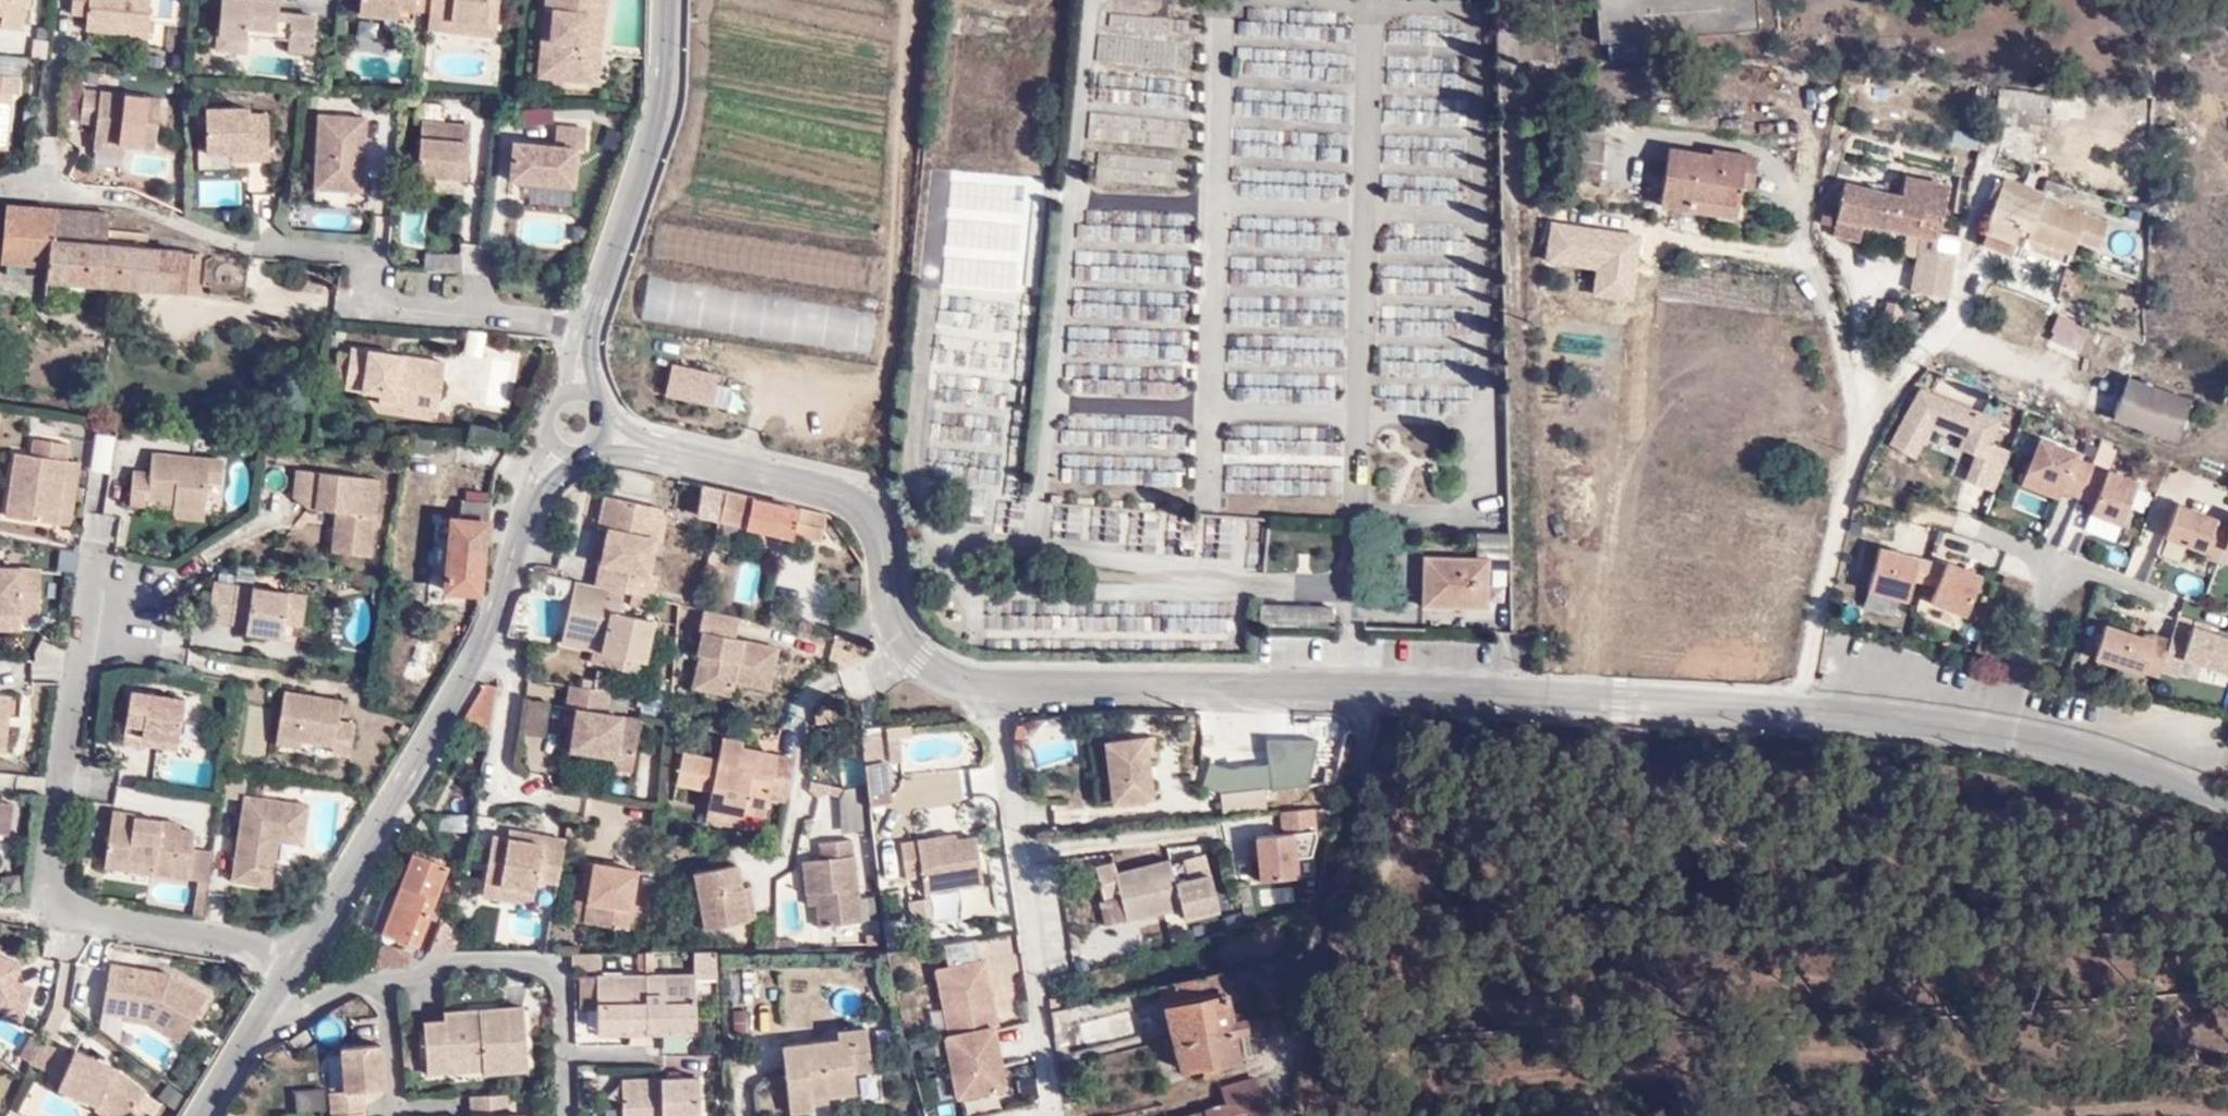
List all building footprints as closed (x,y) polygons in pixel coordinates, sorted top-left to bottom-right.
[(21,40),(31,0),(0,0),(0,35),(21,40)] [(148,41),(151,0),(72,0),(70,20),(87,22),(87,36),(148,41)] [(216,40),(247,43),(247,37),(287,39),(287,55),(310,56),(314,18),(281,15),(281,5),(218,0),(216,40)] [(426,0),(359,0),(356,24),(393,27),(393,19),(423,22),(426,0)] [(423,22),(422,34),(493,42),(497,0),(426,0),(423,22)] [(600,63),(578,60),(579,45),(587,45),(592,0),(547,0),(547,14),(554,14),(550,59),(540,60),(540,81),(599,87),(600,63)] [(600,63),(607,0),(592,0),(587,45),(579,45),(578,60),(600,63)] [(1753,31),(1752,0),(1591,0),(1594,36),(1753,31)] [(1243,39),(1265,33),(1260,16),(1238,22),(1243,39)] [(246,55),(247,43),(216,40),(215,53),(246,55)] [(6,153),(12,100),(19,99),(21,79),(0,77),(0,152),(6,153)] [(90,145),(125,149),(156,150),(159,96),(78,90),(76,127),(92,128),(90,145)] [(2145,104),(1996,92),(1991,92),(1985,131),(1990,140),(1989,146),(2023,157),(2030,119),(2064,122),(2083,122),(2082,109),(2130,113),(2116,184),(2144,195),(2145,129),(2145,104)] [(1241,106),(1241,116),(1282,116),(1282,105),(1241,106)] [(1313,125),(1341,121),(1338,105),(1311,109),(1313,125)] [(519,111),(521,129),(550,126),(548,108),(519,111)] [(238,162),(238,174),(265,175),(267,123),(255,123),(255,112),(203,110),(201,161),(223,162),(238,162)] [(441,115),(424,113),(422,124),(441,126),(441,115)] [(1598,119),(1568,117),(1567,117),(1562,175),(1593,178),(1598,119)] [(1110,143),(1173,143),(1173,119),(1110,120),(1110,143)] [(319,123),(316,199),(361,200),(366,123),(319,123)] [(525,186),(524,204),(570,207),(575,154),(582,155),(584,127),(552,124),(550,143),(504,141),(501,184),(525,186)] [(420,182),(468,186),(476,131),(425,127),(420,182)] [(125,160),(125,149),(90,145),(90,157),(125,160)] [(1758,152),(1717,149),(1717,157),(1676,154),(1669,206),(1744,211),(1747,171),(1758,172),(1758,152)] [(1181,185),(1181,157),(1095,156),(1094,184),(1181,185)] [(223,173),(238,174),(238,162),(223,162),(223,173)] [(2040,196),(2000,181),(1976,239),(1985,243),(1979,266),(1994,271),(2003,248),(2007,249),(2013,233),(2024,236),(2023,246),(2065,259),(2070,245),(2092,254),(2102,226),(2039,204),(2040,196)] [(466,203),(468,186),(420,182),(418,200),(466,203)] [(1845,185),(1827,233),(1845,241),(1853,219),(1933,247),(1951,199),(1910,185),(1903,205),(1845,185)] [(422,202),(400,204),(403,246),(426,244),(422,202)] [(2142,210),(2127,206),(2127,207),(2123,220),(2139,224),(2142,210)] [(2,215),(0,241),(0,268),(47,272),(46,289),(191,301),(194,263),(144,259),(144,242),(104,238),(104,222),(2,215)] [(1547,224),(1542,265),(1593,271),(1589,298),(1628,303),(1636,236),(1547,224)] [(646,270),(870,306),(875,262),(653,229),(646,270)] [(458,272),(459,256),(424,253),(423,270),(458,272)] [(263,302),(266,265),(243,263),(242,299),(263,302)] [(637,327),(859,362),(869,318),(645,283),(637,327)] [(2054,315),(2046,344),(2079,354),(2087,325),(2054,315)] [(404,401),(436,406),(442,362),(346,348),(340,393),(376,399),(376,408),(402,412),(404,401)] [(2122,367),(2114,384),(2178,409),(2185,392),(2122,367)] [(660,405),(709,415),(717,380),(667,369),(660,405)] [(2178,409),(2114,384),(2102,410),(2169,435),(2178,409)] [(1919,390),(1886,447),(1914,463),(1925,440),(1969,460),(1964,483),(1992,495),(2008,453),(1990,446),(2000,423),(1919,390)] [(940,460),(966,460),(967,519),(1000,518),(999,499),(1008,499),(1007,431),(991,431),(990,392),(956,393),(957,425),(939,426),(940,460)] [(432,425),(436,406),(404,401),(402,412),(402,418),(432,425)] [(58,419),(41,417),(40,424),(57,426),(58,419)] [(85,470),(105,475),(115,440),(95,435),(85,470)] [(6,452),(0,494),(0,513),(66,523),(74,461),(64,460),(67,443),(30,438),(27,454),(6,452)] [(2061,495),(2081,503),(2094,466),(2036,445),(2019,490),(2058,502),(2061,495)] [(220,458),(148,451),(147,471),(130,469),(127,505),(137,506),(136,515),(199,520),(203,480),(218,481),(220,458)] [(470,602),(490,471),(459,467),(453,524),(447,523),(439,600),(470,602)] [(2107,472),(2088,522),(2118,534),(2137,483),(2107,472)] [(372,557),(381,482),(291,473),(288,502),(308,511),(335,515),(333,553),(372,557)] [(717,496),(676,487),(668,518),(709,528),(717,496)] [(717,496),(709,528),(787,547),(794,515),(717,496)] [(605,538),(593,590),(618,597),(655,606),(659,582),(650,581),(655,550),(640,546),(647,510),(603,501),(596,536),(605,538)] [(1177,542),(1177,510),(1065,509),(1065,541),(1177,542)] [(664,513),(647,510),(640,546),(655,550),(664,513)] [(2174,510),(2162,546),(2220,567),(2222,562),(2227,564),(2227,529),(2174,510)] [(822,524),(806,519),(802,543),(827,548),(830,538),(822,524)] [(1469,579),(1502,578),(1501,538),(1468,537),(1468,559),(1405,558),(1403,612),(1466,616),(1469,579)] [(1879,551),(1863,603),(1904,614),(1912,585),(1929,588),(1936,564),(1879,551)] [(0,565),(0,629),(17,630),(18,617),(34,617),(36,567),(0,565)] [(1946,568),(1929,611),(1964,622),(1980,583),(1946,568)] [(526,595),(541,598),(536,629),(555,633),(565,579),(530,573),(526,595)] [(302,593),(231,583),(226,620),(243,622),(242,632),(279,637),(280,623),(298,625),(302,593)] [(593,590),(571,584),(559,640),(597,648),(594,664),(593,674),(635,683),(648,625),(615,617),(618,597),(593,590)] [(1254,609),(1252,633),(1327,636),(1326,612),(1254,609)] [(738,624),(700,617),(695,643),(704,645),(699,670),(703,671),(717,673),(711,707),(732,711),(734,701),(768,707),(777,660),(735,652),(738,624)] [(2171,628),(2167,641),(2158,676),(2178,679),(2182,667),(2227,680),(2227,642),(2171,628)] [(2104,629),(2092,669),(2140,683),(2142,676),(2157,681),(2158,676),(2167,641),(2148,636),(2146,642),(2104,629)] [(405,677),(425,684),(438,647),(418,640),(405,677)] [(597,648),(559,640),(556,655),(594,664),(597,648)] [(717,673),(703,671),(697,704),(711,707),(717,673)] [(283,687),(276,737),(305,741),(329,745),(329,756),(350,759),(353,719),(338,718),(339,696),(283,687)] [(486,734),(492,692),(484,688),(455,729),(486,734)] [(608,696),(569,690),(566,712),(577,714),(570,752),(616,760),(614,772),(632,775),(641,722),(604,715),(608,696)] [(122,747),(175,755),(183,700),(128,693),(122,747)] [(5,726),(8,696),(0,696),(0,726),(5,726)] [(550,708),(529,705),(525,738),(546,741),(550,708)] [(809,726),(829,724),(827,709),(809,711),(809,726)] [(1029,729),(1035,763),(1068,757),(1062,723),(1029,729)] [(1190,728),(1178,727),(1178,740),(1189,740),(1190,728)] [(884,806),(878,734),(861,735),(867,792),(869,806),(884,806)] [(305,741),(276,737),(273,747),(303,752),(305,741)] [(1146,738),(1104,744),(1113,806),(1155,800),(1146,738)] [(789,809),(793,785),(798,765),(783,763),(778,786),(760,781),(765,758),(721,748),(717,766),(685,760),(680,791),(707,797),(705,811),(746,819),(745,821),(769,825),(775,807),(789,809)] [(778,786),(783,763),(765,758),(760,781),(778,786)] [(636,795),(650,797),(655,762),(641,760),(636,795)] [(1227,774),(1210,768),(1203,791),(1227,799),(1273,794),(1270,770),(1227,774)] [(867,793),(843,793),(838,802),(842,838),(872,836),(867,793)] [(239,796),(229,866),(274,872),(277,844),(303,847),(308,805),(239,796)] [(1312,810),(1276,814),(1279,838),(1290,837),(1316,834),(1312,810)] [(741,836),(745,821),(746,819),(705,811),(700,830),(741,836)] [(151,873),(149,883),(189,889),(196,840),(179,836),(180,828),(111,819),(105,866),(151,873)] [(466,838),(469,820),(442,819),(438,836),(466,838)] [(486,829),(483,843),(533,850),(534,837),(486,829)] [(914,876),(919,897),(980,889),(974,839),(955,842),(953,831),(896,839),(901,878),(914,876)] [(533,850),(483,843),(473,903),(524,911),(526,892),(546,894),(553,839),(534,837),(533,850)] [(1279,838),(1248,840),(1255,885),(1296,883),(1290,837),(1279,838)] [(816,848),(818,864),(851,861),(850,845),(816,848)] [(378,939),(413,950),(422,927),(444,871),(409,858),(394,896),(378,939)] [(818,864),(799,866),(805,909),(814,908),(817,933),(860,928),(853,860),(851,861),(818,864)] [(1118,902),(1125,927),(1176,915),(1179,923),(1216,916),(1207,879),(1172,889),(1163,861),(1120,873),(1117,864),(1089,871),(1097,906),(1118,902)] [(686,876),(698,933),(757,920),(749,887),(739,889),(735,865),(686,876)] [(103,877),(149,883),(151,873),(105,866),(103,877)] [(274,872),(229,866),(227,882),(271,890),(274,872)] [(580,930),(621,937),(630,876),(581,869),(578,895),(584,896),(580,930)] [(367,934),(378,939),(394,896),(382,892),(367,934)] [(374,977),(387,980),(409,975),(413,950),(378,939),(374,977)] [(716,956),(693,956),(694,976),(716,975),(716,956)] [(601,957),(574,957),(574,977),(601,977),(601,957)] [(985,959),(931,971),(945,1039),(993,1032),(1001,1030),(985,959)] [(13,1030),(26,991),(4,984),(9,963),(0,960),(0,1025),(13,1030)] [(151,1023),(188,1046),(218,1005),(182,980),(119,969),(114,1018),(151,1023)] [(693,976),(595,979),(595,1009),(596,1025),(627,1026),(626,1038),(665,1037),(664,1024),(695,1023),(693,976)] [(595,1009),(595,979),(568,980),(568,1009),(595,1009)] [(1186,982),(1150,993),(1171,1078),(1194,1073),(1196,1084),(1214,1080),(1212,1071),(1234,1065),(1228,1038),(1238,1035),(1234,1022),(1224,1025),(1217,995),(1191,1002),(1186,982)] [(479,1078),(525,1075),(521,1006),(442,1010),(440,1021),(421,1021),(423,1075),(479,1072),(479,1078)] [(664,1024),(665,1037),(695,1036),(695,1023),(664,1024)] [(595,1039),(626,1038),(627,1026),(596,1025),(595,1039)] [(807,1111),(808,1100),(828,1098),(855,1095),(854,1076),(870,1073),(865,1025),(833,1028),(835,1042),(778,1048),(786,1115),(808,1115),(807,1111)] [(993,1032),(945,1039),(937,1040),(955,1103),(1006,1094),(993,1032)] [(30,1039),(19,1063),(35,1069),(34,1071),(51,1076),(45,1090),(85,1106),(83,1109),(93,1115),(113,1115),(117,1111),(130,1091),(133,1087),(104,1064),(63,1047),(61,1055),(46,1050),(47,1046),(30,1039)] [(323,1115),(366,1112),(364,1091),(382,1090),(381,1042),(336,1046),(336,1094),(322,1095),(323,1115)] [(622,1080),(623,1107),(623,1115),(702,1115),(700,1077),(622,1080)] [(1256,1080),(1221,1089),(1225,1108),(1195,1115),(1264,1115),(1256,1080)] [(124,1115),(138,1115),(147,1103),(130,1091),(117,1111),(124,1115)] [(508,1095),(465,1096),(467,1115),(469,1115),(480,1115),(526,1115),(525,1113),(507,1114),(508,1095)] [(808,1100),(807,1111),(829,1108),(828,1098),(808,1100)] [(604,1106),(604,1115),(623,1115),(623,1107),(604,1106)]
